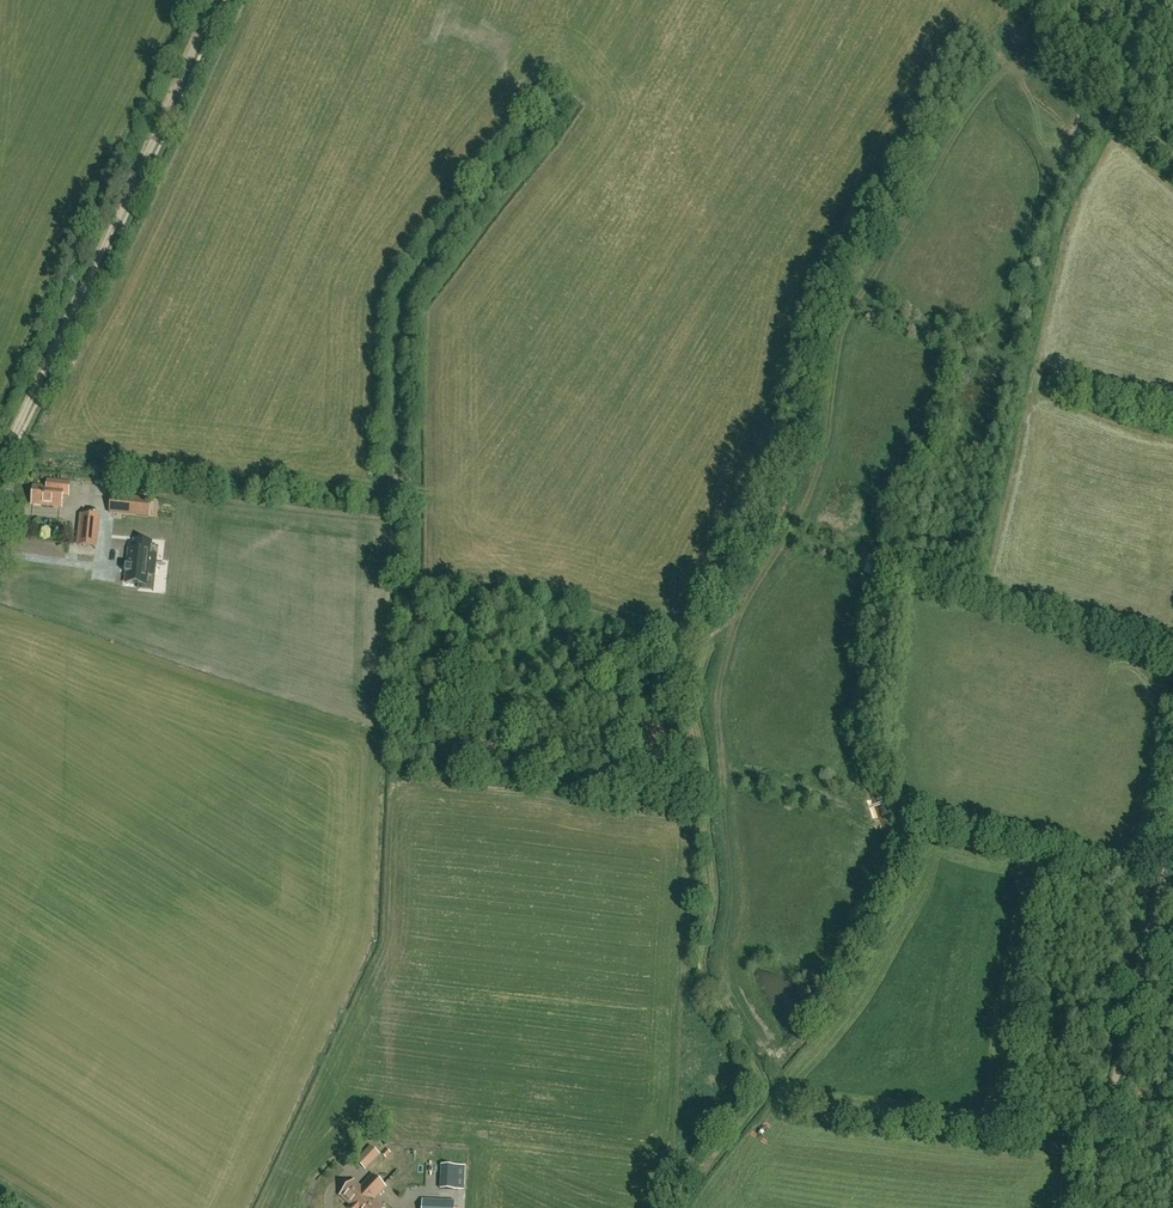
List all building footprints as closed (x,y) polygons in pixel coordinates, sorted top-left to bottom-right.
[(68,495),(69,483),(47,481),(47,487),(33,486),(32,503),(61,507),(63,495),(68,495)] [(109,513),(149,518),(152,499),(111,495),(109,513)] [(95,547),(98,516),(81,514),(78,545),(95,547)] [(126,568),(126,573),(125,573),(125,574),(127,574),(126,584),(139,585),(146,586),(147,576),(155,577),(158,556),(150,555),(151,547),(151,543),(135,541),(134,552),(129,551),(128,567),(126,566),(126,567),(126,568)] [(433,1119),(434,1135),(443,1135),(442,1119),(433,1119)] [(379,1155),(371,1147),(365,1153),(373,1160),(379,1155)] [(453,1190),(455,1166),(441,1165),(439,1190),(453,1190)] [(348,1207),(382,1207),(374,1200),(385,1188),(373,1176),(361,1188),(355,1182),(341,1196),(351,1206),(348,1207)]
